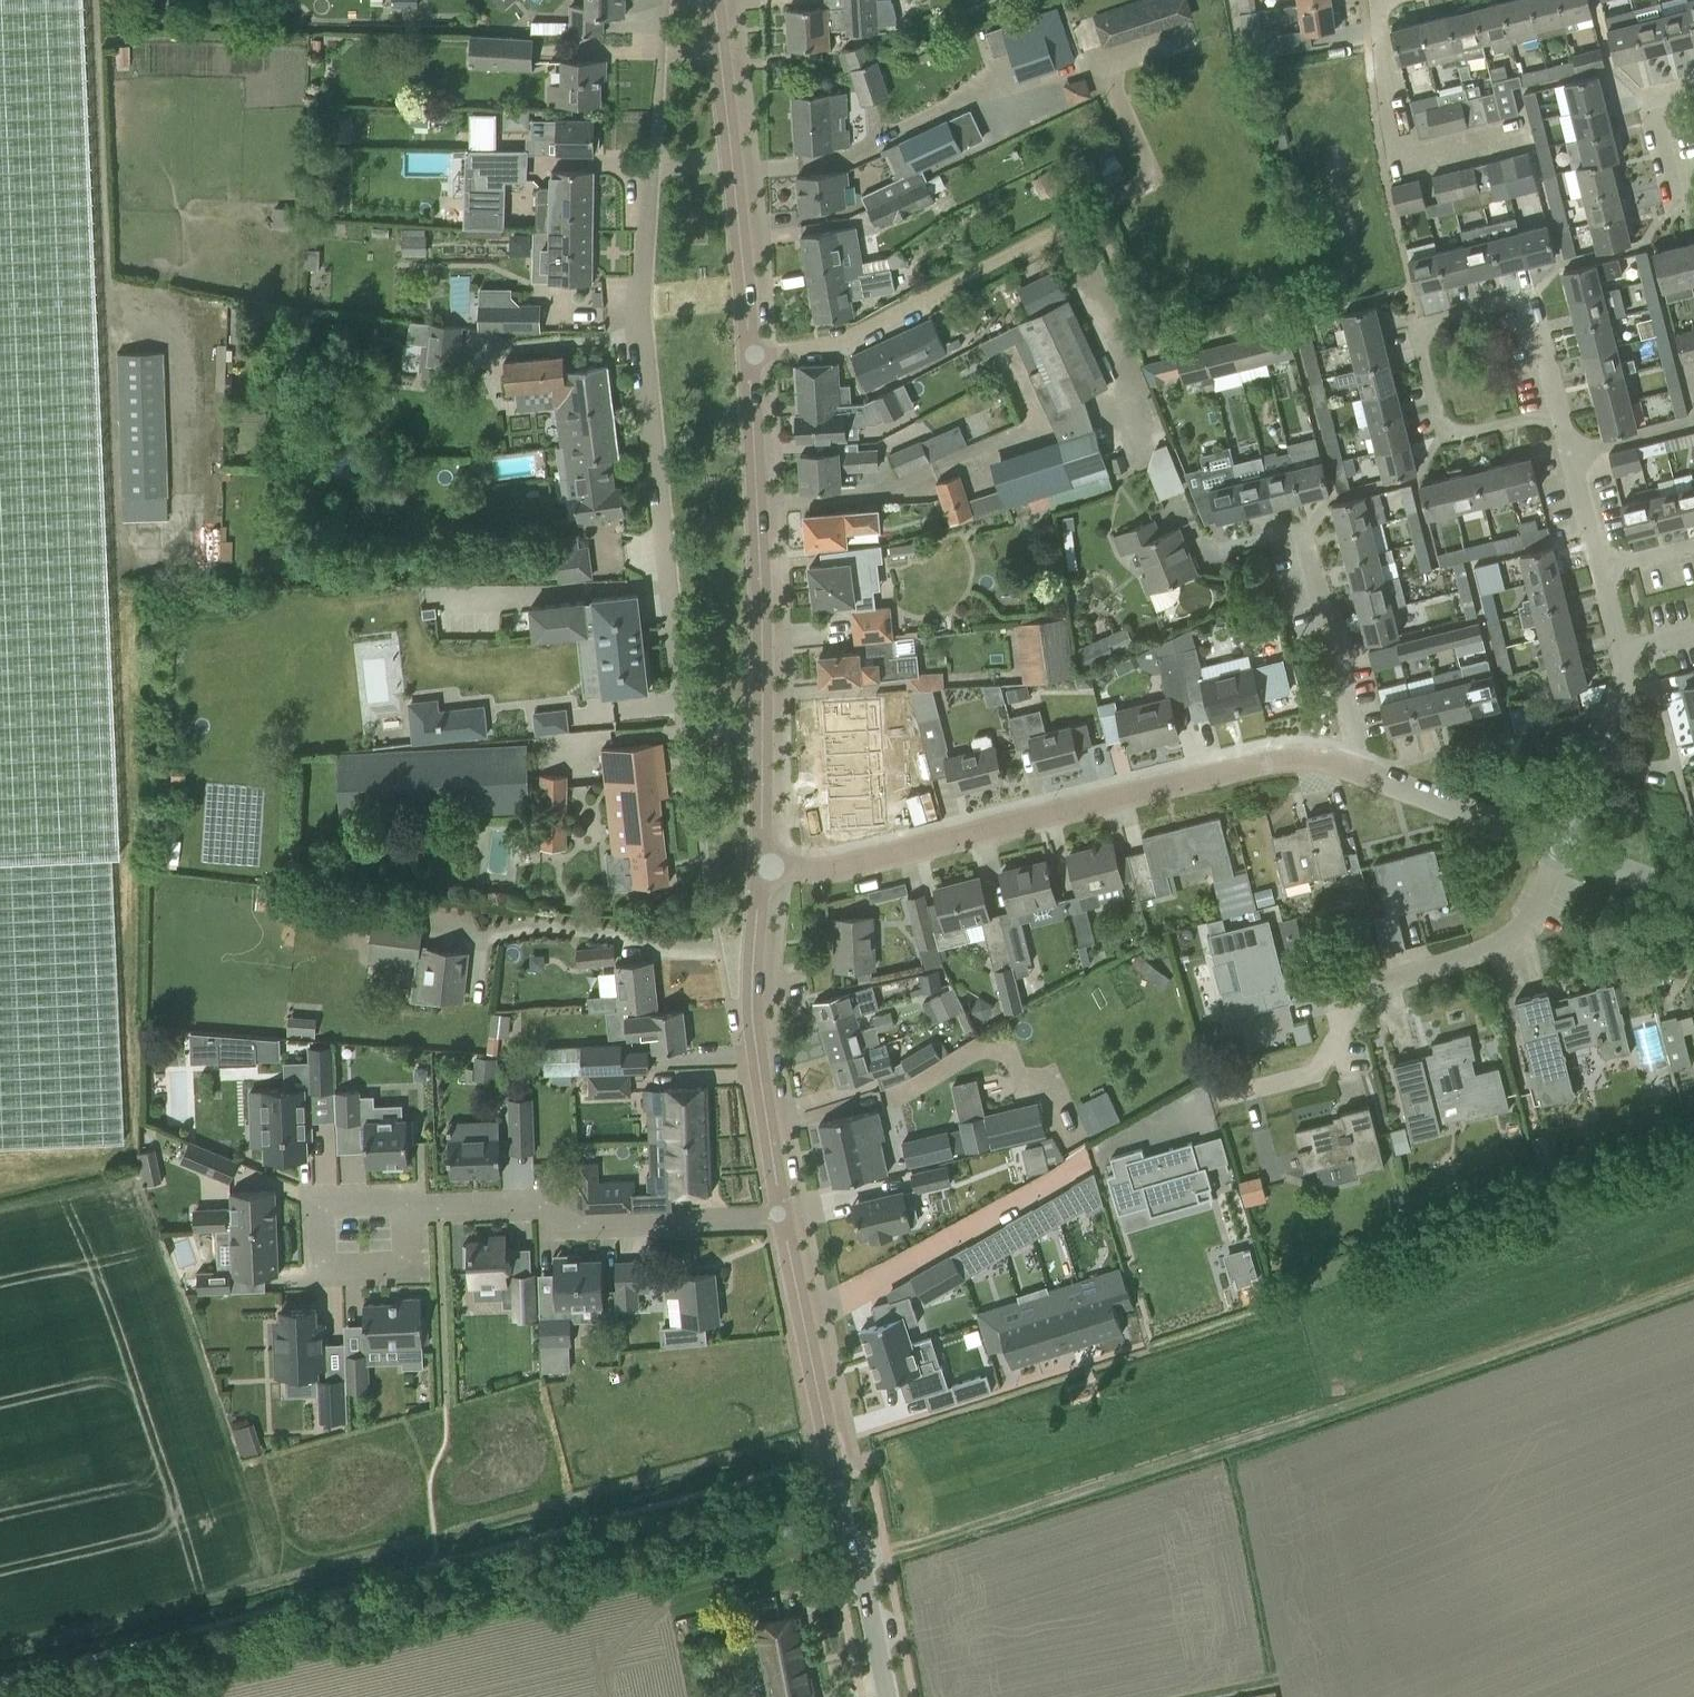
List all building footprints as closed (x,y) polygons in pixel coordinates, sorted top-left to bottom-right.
[(81,0),(0,0),(0,1148),(122,1143),(110,856),(117,856),(81,0)] [(587,5),(571,5),(571,33),(603,34),(603,16),(624,16),(625,0),(587,0),(587,5)] [(827,7),(787,9),(789,49),(830,47),(829,29),(847,28),(847,34),(870,33),(869,27),(878,27),(877,0),(845,0),(846,7),(827,8),(827,7)] [(1149,33),(1139,0),(1094,15),(1103,47),(1149,33)] [(1255,0),(1238,0),(1240,13),(1257,11),(1255,0)] [(1286,7),(1287,18),(1301,16),(1303,33),(1336,28),(1335,25),(1341,24),(1339,13),(1334,14),(1331,0),(1335,0),(1330,0),(1286,7)] [(1530,0),(1507,0),(1502,1),(1512,42),(1539,36),(1530,0)] [(1560,0),(1530,0),(1539,36),(1540,38),(1567,31),(1560,0)] [(1567,31),(1578,28),(1575,18),(1592,14),(1588,0),(1560,0),(1567,31)] [(1502,1),(1475,8),(1483,41),(1490,39),(1494,53),(1513,48),(1511,43),(1512,42),(1502,1)] [(1447,15),(1457,58),(1462,79),(1472,76),(1468,59),(1486,56),(1482,42),(1483,41),(1475,8),(1474,3),(1473,2),(1455,8),(1456,9),(1459,8),(1460,12),(1447,15)] [(1663,14),(1672,48),(1693,42),(1693,19),(1691,7),(1663,14)] [(1056,8),(1001,27),(1010,52),(1019,79),(1027,76),(1074,60),(1056,8)] [(1240,13),(1243,35),(1260,32),(1257,11),(1240,13)] [(1663,14),(1636,21),(1644,55),(1672,48),(1663,14)] [(1419,22),(1427,55),(1430,64),(1451,59),(1457,58),(1447,15),(1419,22)] [(1644,55),(1636,21),(1608,28),(1617,62),(1644,55)] [(1400,63),(1427,55),(1419,22),(1392,29),(1400,63)] [(1281,48),(1280,37),(1278,30),(1260,32),(1243,35),(1246,57),(1281,48)] [(470,66),(530,69),(531,39),(472,36),(470,66)] [(321,39),(313,40),(313,50),(321,50),(321,39)] [(844,50),(850,69),(872,61),(866,43),(844,50)] [(115,64),(127,64),(127,45),(115,46),(115,64)] [(1572,54),(1574,60),(1577,71),(1605,64),(1600,46),(1578,52),(1572,54)] [(872,61),(850,69),(862,103),(888,94),(877,60),(872,61)] [(1574,60),(1547,67),(1549,78),(1577,71),(1574,60)] [(562,104),(600,104),(600,61),(562,61),(562,84),(548,84),(548,104),(562,104)] [(1547,67),(1519,74),(1522,85),(1549,78),(1547,67)] [(1519,74),(1493,81),(1495,92),(1512,87),(1522,85),(1519,74)] [(1565,83),(1572,111),(1606,103),(1599,75),(1565,83)] [(1512,87),(1495,92),(1503,117),(1519,113),(1512,87)] [(1465,88),(1438,95),(1440,105),(1461,100),(1468,99),(1465,88)] [(1541,119),(1535,91),(1524,94),(1531,121),(1541,119)] [(1503,117),(1495,92),(1481,95),(1488,121),(1503,117)] [(844,116),(846,116),(845,93),(815,94),(793,95),(796,151),(834,149),(834,147),(849,147),(848,129),(845,129),(844,116)] [(1410,102),(1413,112),(1427,109),(1440,105),(1438,95),(1410,102)] [(1481,95),(1468,99),(1461,100),(1468,126),(1488,121),(1481,95)] [(1461,100),(1440,105),(1448,131),(1468,126),(1461,100)] [(1572,111),(1579,139),(1613,130),(1606,103),(1572,111)] [(1440,105),(1427,109),(1433,135),(1448,131),(1440,105)] [(1427,109),(1413,112),(1419,138),(1433,135),(1427,109)] [(506,126),(527,126),(527,110),(506,110),(506,126)] [(906,190),(927,180),(921,169),(981,141),(966,111),(882,151),(895,179),(861,195),(867,208),(906,190)] [(411,112),(410,126),(428,126),(428,112),(411,112)] [(556,154),(594,155),(594,150),(599,151),(599,136),(594,136),(595,120),(533,119),(532,139),(550,139),(556,141),(556,154)] [(1548,146),(1541,119),(1531,121),(1538,149),(1548,146)] [(1579,139),(1585,165),(1585,166),(1610,160),(1620,158),(1613,130),(1579,139)] [(1288,145),(1285,133),(1272,136),(1275,149),(1288,145)] [(1125,175),(1109,141),(1083,153),(1100,187),(1125,175)] [(1555,173),(1548,146),(1538,149),(1544,176),(1555,173)] [(525,179),(526,149),(516,149),(496,149),(467,149),(467,153),(467,195),(503,195),(504,178),(514,179),(525,179)] [(1535,177),(1534,173),(1528,152),(1514,155),(1521,181),(1535,177)] [(1521,181),(1514,155),(1501,159),(1507,185),(1521,181)] [(1507,185),(1501,159),(1487,162),(1493,188),(1507,185)] [(1577,167),(1584,195),(1617,187),(1610,160),(1585,166),(1585,165),(1577,167)] [(1493,188),(1487,162),(1474,166),(1480,191),(1493,188)] [(1480,191),(1474,166),(1459,169),(1466,195),(1480,191)] [(1459,169),(1446,173),(1452,199),(1466,195),(1459,169)] [(847,170),(797,176),(801,210),(837,206),(834,185),(848,184),(847,170)] [(593,230),(594,172),(552,171),(552,187),(540,187),(537,190),(537,213),(550,213),(550,230),(593,230)] [(941,173),(927,180),(906,190),(867,208),(877,229),(951,194),(941,173)] [(1432,176),(1439,202),(1452,199),(1446,173),(1432,176)] [(1562,201),(1555,173),(1544,176),(1551,203),(1562,201)] [(1507,185),(1510,196),(1538,189),(1535,177),(1521,181),(1507,185)] [(1419,179),(1404,183),(1412,209),(1426,205),(1419,179)] [(1391,186),(1398,212),(1412,209),(1404,183),(1391,186)] [(1480,191),(1483,202),(1510,196),(1507,185),(1493,188),(1480,191)] [(1628,209),(1626,199),(1620,198),(1617,187),(1584,195),(1591,222),(1624,214),(1624,213),(1628,209)] [(1452,199),(1455,209),(1483,202),(1480,191),(1466,195),(1452,199)] [(1439,202),(1426,205),(1429,216),(1455,209),(1452,199),(1439,202)] [(1569,228),(1562,201),(1551,203),(1558,231),(1569,228)] [(275,207),(275,224),(289,225),(290,208),(275,207)] [(503,229),(503,212),(467,212),(467,229),(503,229)] [(1624,214),(1591,222),(1598,250),(1631,242),(1624,214)] [(1488,224),(1500,270),(1528,263),(1519,231),(1516,217),(1488,224)] [(1500,270),(1488,224),(1461,230),(1464,245),(1473,277),(1500,270)] [(1547,224),(1519,231),(1528,263),(1555,256),(1547,224)] [(800,234),(809,285),(864,275),(864,273),(890,268),(888,257),(863,262),(855,225),(800,234)] [(1569,228),(1558,231),(1565,258),(1576,256),(1569,228)] [(552,259),(552,281),(592,282),(593,230),(550,230),(536,230),(536,258),(552,259)] [(1683,246),(1692,281),(1693,280),(1693,243),(1683,246)] [(1464,245),(1437,252),(1445,284),(1473,277),(1464,245)] [(1692,281),(1683,246),(1655,253),(1661,275),(1664,288),(1692,281)] [(306,249),(305,268),(319,269),(320,249),(306,249)] [(1636,253),(1643,281),(1654,278),(1647,251),(1636,253)] [(1445,284),(1437,252),(1409,259),(1418,291),(1445,284)] [(1563,271),(1570,299),(1602,291),(1600,279),(1623,274),(1618,258),(1563,271)] [(864,275),(809,285),(816,321),(854,315),(851,299),(894,290),(890,268),(864,273),(864,275)] [(1019,289),(1032,314),(1067,297),(1054,271),(1019,289)] [(1643,281),(1649,308),(1660,305),(1654,278),(1643,281)] [(1570,299),(1577,326),(1609,318),(1626,314),(1619,287),(1602,291),(1570,299)] [(1107,385),(1068,300),(1048,310),(1019,324),(1039,368),(1028,374),(1034,386),(1059,441),(1073,485),(1087,481),(1108,474),(1083,396),(1107,385)] [(478,330),(540,331),(540,305),(479,304),(478,330)] [(1649,308),(1656,335),(1667,333),(1660,305),(1649,308)] [(1343,314),(1350,342),(1382,333),(1375,306),(1343,314)] [(302,312),(301,320),(313,322),(314,313),(302,312)] [(887,381),(948,352),(941,339),(932,318),(852,356),(865,391),(887,381)] [(1577,326),(1584,354),(1616,346),(1609,318),(1577,326)] [(422,340),(418,370),(464,375),(467,355),(459,354),(463,326),(428,322),(425,340),(422,340)] [(1314,351),(1307,323),(1296,326),(1303,353),(1314,351)] [(1288,327),(1259,335),(1266,363),(1295,356),(1288,327)] [(1693,331),(1676,335),(1682,362),(1693,359),(1693,336),(1693,331)] [(998,332),(981,340),(987,353),(1004,345),(998,332)] [(1350,342),(1357,369),(1389,361),(1382,333),(1350,342)] [(1656,335),(1663,363),(1674,360),(1667,333),(1656,335)] [(1259,335),(1232,341),(1239,370),(1266,363),(1259,335)] [(1232,341),(1204,348),(1212,377),(1239,370),(1232,341)] [(1584,354),(1591,381),(1623,373),(1636,370),(1634,359),(1620,362),(1616,346),(1584,354)] [(1212,377),(1204,348),(1177,355),(1184,384),(1212,377)] [(1321,379),(1314,351),(1303,353),(1311,381),(1321,379)] [(122,497),(123,521),(166,520),(166,495),(162,352),(116,354),(120,497),(122,497)] [(564,386),(562,372),(560,355),(505,363),(505,360),(504,361),(508,392),(508,395),(550,388),(564,386)] [(1681,388),(1675,364),(1674,360),(1663,363),(1670,390),(1681,388)] [(1396,388),(1389,361),(1357,369),(1335,374),(1338,386),(1360,381),(1364,396),(1396,388)] [(795,365),(797,399),(851,396),(850,384),(840,385),(839,363),(795,365)] [(616,428),(607,367),(588,369),(587,366),(580,368),(580,370),(562,372),(564,386),(550,388),(553,408),(554,408),(560,446),(576,444),(575,434),(616,428)] [(1591,381),(1598,409),(1630,400),(1623,373),(1591,381)] [(1311,381),(1318,409),(1328,406),(1321,379),(1311,381)] [(1364,396),(1371,424),(1403,416),(1396,388),(1364,396)] [(1688,415),(1681,388),(1670,390),(1677,418),(1688,415)] [(798,441),(800,440),(846,438),(845,423),(875,421),(886,417),(887,419),(903,411),(892,389),(891,389),(869,400),(863,403),(851,403),(851,396),(797,399),(798,415),(796,415),(797,418),(793,418),(794,429),(797,429),(798,441)] [(1630,400),(1598,409),(1605,436),(1637,428),(1630,400)] [(1335,433),(1328,406),(1318,409),(1324,436),(1335,433)] [(1371,424),(1377,451),(1410,443),(1403,416),(1371,424)] [(615,488),(610,457),(619,456),(616,428),(575,434),(576,444),(560,446),(560,448),(573,446),(580,493),(574,494),(578,524),(602,521),(601,518),(625,514),(621,488),(615,488)] [(1664,439),(1667,451),(1693,444),(1693,441),(1692,432),(1664,439)] [(1342,461),(1335,433),(1324,436),(1331,464),(1342,461)] [(936,435),(923,441),(931,461),(944,455),(936,435)] [(1664,439),(1637,446),(1639,457),(1640,457),(1667,451),(1664,439)] [(889,454),(898,476),(931,462),(931,461),(923,441),(922,440),(889,454)] [(1165,441),(1141,450),(1158,497),(1182,488),(1165,441)] [(1410,443),(1377,451),(1384,479),(1417,471),(1410,443)] [(1639,457),(1637,446),(1609,453),(1614,475),(1616,475),(1614,469),(1624,467),(1626,473),(1627,472),(1627,470),(1642,466),(1640,457),(1639,457)] [(840,470),(876,468),(875,450),(857,451),(857,447),(830,448),(830,452),(801,454),(803,490),(841,487),(840,470)] [(1329,493),(1324,471),(1318,448),(1290,455),(1302,500),(1329,493)] [(1123,453),(1109,458),(1114,473),(1128,468),(1123,453)] [(1302,500),(1290,455),(1278,458),(1277,453),(1262,457),(1274,506),(1302,500)] [(1250,466),(1236,469),(1235,469),(1246,513),(1274,506),(1262,457),(1249,460),(1250,466)] [(1530,457),(1503,464),(1511,496),(1538,489),(1530,457)] [(1342,461),(1331,464),(1338,491),(1349,489),(1342,461)] [(1503,464),(1475,471),(1483,503),(1511,496),(1503,464)] [(1246,513),(1235,469),(1236,469),(1235,466),(1225,469),(1226,474),(1208,479),(1211,490),(1194,494),(1205,521),(1218,518),(1219,520),(1221,520),(1224,523),(1233,521),(1235,516),(1246,513)] [(1475,471),(1448,478),(1456,510),(1483,503),(1475,471)] [(936,482),(948,521),(971,514),(959,475),(936,482)] [(1685,522),(1693,520),(1693,476),(1684,479),(1687,488),(1677,490),(1685,522)] [(1456,510),(1448,478),(1420,485),(1428,517),(1456,510)] [(1401,487),(1408,516),(1418,513),(1411,485),(1401,487)] [(1658,486),(1647,489),(1657,529),(1685,522),(1677,490),(1660,494),(1658,486)] [(1657,529),(1647,489),(1637,492),(1639,500),(1622,504),(1630,536),(1657,529)] [(1332,504),(1339,532),(1371,524),(1387,520),(1379,492),(1332,504)] [(846,530),(880,527),(878,509),(827,513),(805,515),(808,547),(847,543),(846,530)] [(1408,516),(1414,543),(1425,541),(1418,513),(1408,516)] [(1062,517),(1064,531),(1076,530),(1074,516),(1062,517)] [(1142,575),(1149,592),(1197,573),(1179,527),(1160,535),(1154,520),(1133,528),(1114,536),(1121,554),(1139,547),(1149,572),(1142,575)] [(1339,532),(1346,559),(1378,551),(1371,524),(1339,532)] [(1548,527),(1520,534),(1523,545),(1551,538),(1548,527)] [(1520,534),(1493,541),(1496,552),(1523,545),(1520,534)] [(555,538),(559,580),(592,576),(588,547),(578,548),(576,536),(555,538)] [(1425,541),(1414,543),(1421,571),(1431,568),(1425,541)] [(1493,541),(1465,548),(1468,559),(1496,552),(1493,541)] [(823,565),(809,567),(812,587),(815,607),(839,604),(851,602),(849,587),(868,584),(867,579),(865,563),(875,562),(884,561),(881,544),(872,545),(869,546),(847,548),(821,552),(823,565)] [(1520,555),(1527,582),(1560,574),(1553,546),(1520,555)] [(1346,559),(1353,587),(1385,579),(1381,564),(1394,560),(1392,548),(1378,551),(1346,559)] [(1468,559),(1465,548),(1437,555),(1440,566),(1453,563),(1463,560),(1468,559)] [(1470,587),(1463,560),(1453,563),(1460,590),(1470,587)] [(1475,567),(1482,594),(1493,592),(1486,564),(1475,567)] [(1519,605),(1520,613),(1567,601),(1560,574),(1527,582),(1531,597),(1523,599),(1524,604),(1519,605)] [(1353,587),(1360,614),(1392,606),(1406,603),(1399,576),(1385,579),(1353,587)] [(1470,587),(1460,590),(1467,618),(1477,615),(1470,587)] [(1482,594),(1489,622),(1500,619),(1493,592),(1482,594)] [(530,606),(534,638),(588,632),(592,666),(600,665),(604,695),(648,690),(637,594),(530,606)] [(1574,629),(1567,601),(1520,613),(1523,626),(1538,623),(1541,637),(1574,629)] [(872,608),(852,610),(854,642),(858,642),(894,639),(891,606),(872,608)] [(1392,606),(1360,614),(1367,642),(1388,637),(1399,634),(1392,606)] [(423,609),(422,609),(423,618),(425,617),(437,616),(435,607),(423,609)] [(1016,624),(1024,684),(1075,677),(1067,618),(1016,624)] [(1489,622),(1495,649),(1506,646),(1500,619),(1489,622)] [(1478,623),(1451,630),(1455,645),(1456,650),(1484,643),(1481,634),(1478,623)] [(1086,670),(1136,649),(1126,626),(1076,647),(1086,670)] [(1540,667),(1548,665),(1580,656),(1574,629),(1541,637),(1545,653),(1537,655),(1540,667)] [(1451,630),(1424,637),(1428,652),(1455,645),(1451,630)] [(1424,637),(1397,644),(1401,660),(1428,652),(1424,637)] [(819,656),(822,685),(918,676),(917,655),(898,656),(897,652),(896,644),(858,647),(859,652),(819,656)] [(1401,660),(1397,644),(1369,651),(1374,669),(1395,663),(1401,662),(1401,660)] [(1506,646),(1495,649),(1502,677),(1513,674),(1506,646)] [(1196,647),(1176,652),(1187,695),(1206,690),(1213,721),(1228,717),(1227,714),(1261,705),(1252,668),(1204,680),(1196,647)] [(1187,695),(1176,652),(1157,657),(1167,698),(1169,698),(1169,699),(1187,695)] [(1134,656),(1125,660),(1130,670),(1139,665),(1134,656)] [(1592,678),(1589,669),(1586,666),(1583,667),(1580,656),(1548,665),(1555,692),(1550,693),(1554,710),(1580,704),(1575,687),(1587,684),(1587,682),(1590,682),(1592,678)] [(1498,706),(1500,706),(1488,659),(1461,665),(1461,666),(1472,713),(1485,710),(1487,714),(1497,711),(1498,706)] [(1472,713),(1461,666),(1442,671),(1446,685),(1437,688),(1445,720),(1472,713)] [(1409,695),(1409,694),(1406,682),(1379,689),(1382,701),(1390,734),(1417,727),(1409,695)] [(981,684),(983,703),(999,702),(997,683),(981,684)] [(1027,684),(1007,690),(1010,702),(1030,696),(1027,684)] [(1692,719),(1693,719),(1693,684),(1684,687),(1692,719)] [(932,688),(910,690),(918,720),(927,757),(933,778),(950,774),(955,793),(1002,781),(1001,773),(1003,772),(1002,769),(1000,769),(994,748),(994,747),(993,747),(991,737),(987,733),(974,736),(971,741),(974,752),(950,758),(939,715),(932,688)] [(1437,688),(1409,694),(1409,695),(1417,727),(1445,720),(1437,688)] [(1178,736),(1169,699),(1169,698),(1167,698),(1118,711),(1125,738),(1122,739),(1123,743),(1126,743),(1127,749),(1178,736)] [(866,700),(823,702),(824,733),(868,731),(866,700)] [(1508,704),(1515,729),(1531,725),(1525,700),(1508,704)] [(434,701),(409,704),(413,743),(486,734),(483,706),(435,712),(434,701)] [(566,709),(534,713),(537,733),(568,729),(566,709)] [(1027,713),(1009,717),(1011,727),(1017,749),(1033,744),(1040,771),(1078,761),(1075,748),(1092,744),(1087,723),(1070,727),(1046,733),(1044,722),(1030,726),(1027,713)] [(868,731),(824,733),(825,755),(869,753),(868,731)] [(631,745),(603,748),(611,832),(613,852),(606,852),(610,890),(634,887),(633,886),(669,882),(660,797),(668,796),(662,742),(631,745)] [(340,752),(343,817),(532,809),(529,744),(340,752)] [(869,753),(825,755),(826,776),(870,774),(869,753)] [(183,769),(171,769),(171,779),(183,779),(183,769)] [(870,774),(826,776),(827,798),(871,796),(870,774)] [(539,848),(567,849),(568,776),(543,775),(539,848)] [(871,796),(827,798),(829,829),(873,827),(871,796)] [(1278,858),(1284,886),(1348,869),(1348,868),(1344,855),(1333,811),(1307,818),(1310,831),(1302,833),(1301,830),(1272,837),(1276,853),(1274,854),(1275,859),(1278,858)] [(1146,854),(1130,858),(1135,880),(1137,886),(1141,902),(1174,894),(1170,878),(1167,865),(1193,858),(1194,859),(1198,859),(1197,857),(1208,854),(1215,879),(1224,917),(1257,909),(1246,868),(1233,871),(1225,838),(1220,817),(1180,827),(1181,831),(1172,833),(1171,829),(1142,836),(1146,854)] [(172,868),(203,869),(205,835),(174,833),(172,868)] [(1093,849),(1069,855),(1074,876),(1079,894),(1083,910),(1088,909),(1101,905),(1097,890),(1122,883),(1118,865),(1112,844),(1097,848),(1096,844),(1093,845),(1093,849)] [(1385,907),(1387,906),(1390,915),(1374,919),(1383,953),(1406,948),(1397,914),(1448,901),(1441,874),(1444,874),(1442,867),(1440,868),(1435,848),(1374,863),(1385,907)] [(1356,852),(1344,855),(1348,868),(1360,865),(1356,852)] [(1048,871),(1050,871),(1049,866),(1046,867),(1045,861),(1002,872),(1007,893),(1011,912),(1055,902),(1048,871)] [(970,941),(965,924),(989,918),(984,899),(979,877),(936,888),(945,928),(932,931),(936,943),(938,943),(939,948),(970,941)] [(904,886),(875,886),(875,895),(904,895),(904,886)] [(1271,888),(1256,892),(1259,905),(1274,901),(1271,888)] [(936,943),(932,931),(924,895),(908,899),(920,947),(936,943)] [(1070,913),(1077,947),(1096,943),(1088,909),(1083,910),(1070,913)] [(1222,917),(1204,922),(1215,964),(1233,959),(1240,987),(1222,992),(1228,1017),(1266,1008),(1263,993),(1279,989),(1274,973),(1282,971),(1269,919),(1225,930),(1222,917)] [(874,967),(871,918),(836,920),(838,969),(874,967)] [(440,998),(462,1000),(467,953),(428,949),(427,954),(418,954),(422,925),(376,919),(372,957),(422,963),(421,977),(414,976),(411,1001),(439,1004),(440,998)] [(1015,977),(1016,977),(1029,973),(1027,964),(1031,963),(1020,920),(1002,925),(1013,968),(1015,977)] [(1015,977),(1013,968),(1002,925),(984,929),(994,972),(999,971),(1010,1011),(1023,1007),(1016,977),(1015,977)] [(616,959),(614,945),(576,949),(578,966),(613,962),(616,959)] [(1140,955),(1132,965),(1151,980),(1159,969),(1140,955)] [(624,1010),(636,1009),(636,1008),(658,1006),(653,961),(617,965),(616,966),(619,993),(603,995),(604,1011),(618,1010),(619,1011),(624,1010)] [(938,970),(919,974),(923,993),(942,986),(938,970)] [(1570,1001),(1552,1006),(1563,1049),(1582,1044),(1580,1038),(1598,1034),(1603,1057),(1630,1050),(1619,1005),(1614,983),(1568,995),(1570,1001)] [(814,1002),(821,1026),(856,1016),(853,1006),(872,1000),(868,986),(814,1002)] [(963,1008),(954,988),(929,999),(938,1019),(963,1008)] [(1563,1049),(1552,1006),(1549,991),(1515,999),(1532,1065),(1525,1067),(1530,1088),(1534,1105),(1574,1095),(1563,1049)] [(979,996),(970,1011),(984,1019),(993,1004),(979,996)] [(687,1048),(683,1010),(658,1012),(658,1006),(636,1008),(636,1009),(624,1010),(627,1038),(651,1035),(653,1052),(687,1048)] [(831,1060),(872,1048),(879,1046),(881,1045),(877,1030),(894,1026),(890,1012),(872,1017),(875,1027),(860,1031),(856,1016),(821,1026),(831,1060)] [(1661,1022),(1672,1070),(1692,1065),(1680,1017),(1661,1022)] [(1308,1021),(1293,1025),(1298,1045),(1313,1041),(1308,1021)] [(278,1038),(191,1031),(192,1044),(218,1043),(219,1065),(257,1063),(257,1059),(279,1058),(278,1038)] [(1510,1108),(1499,1066),(1475,1073),(1471,1058),(1476,1057),(1470,1033),(1432,1043),(1436,1057),(1423,1060),(1422,1057),(1393,1064),(1399,1086),(1407,1119),(1412,1138),(1442,1130),(1439,1122),(1464,1116),(1464,1119),(1482,1115),(1510,1108)] [(489,1037),(487,1053),(497,1054),(499,1038),(489,1037)] [(940,1057),(949,1052),(942,1040),(933,1045),(930,1041),(901,1059),(911,1075),(940,1057)] [(649,1072),(648,1050),(622,1050),(622,1043),(543,1046),(544,1075),(649,1072)] [(1251,1044),(1241,1046),(1244,1058),(1254,1055),(1251,1044)] [(333,1090),(332,1046),(309,1047),(311,1091),(333,1090)] [(872,1048),(831,1060),(839,1087),(893,1071),(887,1047),(873,1051),(872,1048)] [(494,1079),(495,1059),(476,1057),(475,1078),(494,1079)] [(630,1095),(630,1073),(589,1075),(590,1096),(623,1095),(630,1095)] [(1332,1107),(1366,1106),(1365,1087),(1367,1086),(1366,1075),(1343,1076),(1344,1097),(1331,1098),(1332,1107)] [(976,1079),(953,1085),(961,1121),(960,1121),(961,1127),(966,1150),(967,1151),(1046,1133),(1039,1102),(984,1115),(976,1079)] [(709,1139),(707,1087),(664,1089),(644,1090),(644,1110),(665,1109),(666,1141),(709,1139)] [(311,1125),(310,1100),(305,1100),(305,1089),(250,1091),(251,1120),(263,1119),(265,1159),(283,1159),(287,1162),(299,1162),(302,1158),(307,1158),(306,1126),(311,1125)] [(375,1117),(374,1095),(359,1095),(359,1091),(335,1092),(336,1123),(365,1122),(366,1165),(385,1164),(385,1168),(402,1167),(402,1163),(408,1163),(407,1142),(412,1142),(412,1143),(414,1143),(413,1120),(411,1120),(411,1121),(407,1122),(406,1119),(378,1120),(375,1117)] [(533,1139),(532,1098),(509,1099),(510,1140),(533,1139)] [(1352,1158),(1355,1173),(1385,1166),(1369,1105),(1341,1112),(1343,1118),(1295,1130),(1305,1170),(1352,1158)] [(821,1124),(835,1185),(887,1173),(882,1151),(881,1148),(869,1151),(867,1141),(883,1137),(877,1111),(821,1124)] [(1686,1125),(1688,1135),(1693,1132),(1693,1122),(1686,1125)] [(1407,1126),(1391,1130),(1396,1152),(1412,1148),(1407,1126)] [(501,1174),(499,1127),(468,1129),(468,1133),(449,1134),(450,1176),(501,1174)] [(902,1141),(908,1165),(954,1154),(953,1153),(966,1150),(961,1127),(948,1131),(902,1141)] [(1543,1135),(1532,1138),(1543,1181),(1554,1178),(1543,1135)] [(711,1192),(709,1139),(666,1141),(667,1173),(647,1174),(648,1194),(668,1193),(668,1194),(711,1192)] [(230,1182),(238,1161),(189,1140),(181,1161),(230,1182)] [(1115,1173),(1107,1176),(1118,1213),(1119,1213),(1149,1205),(1152,1214),(1199,1200),(1196,1191),(1207,1187),(1211,1186),(1206,1168),(1206,1166),(1199,1168),(1192,1143),(1192,1141),(1169,1148),(1171,1154),(1146,1161),(1144,1155),(1142,1148),(1110,1157),(1115,1173)] [(1043,1143),(1025,1147),(1032,1173),(1049,1169),(1043,1143)] [(161,1181),(155,1149),(137,1153),(144,1184),(161,1181)] [(950,1183),(947,1166),(912,1174),(916,1191),(950,1183)] [(1094,1172),(1070,1185),(1071,1186),(1084,1209),(1102,1199),(1094,1172)] [(1260,1176),(1240,1181),(1245,1203),(1265,1198),(1260,1176)] [(634,1202),(634,1181),(594,1182),(594,1184),(586,1184),(586,1183),(578,1183),(579,1211),(633,1209),(633,1207),(632,1207),(632,1203),(634,1202)] [(276,1227),(275,1190),(230,1192),(231,1207),(207,1208),(208,1212),(193,1212),(194,1230),(232,1229),(276,1227)] [(918,1219),(916,1207),(911,1205),(906,1206),(902,1192),(853,1203),(861,1238),(871,1236),(872,1240),(892,1236),(891,1231),(911,1226),(910,1224),(915,1223),(918,1219)] [(1032,1207),(1019,1215),(1033,1239),(1046,1232),(1046,1231),(1033,1208),(1032,1207)] [(1019,1215),(1006,1223),(1019,1246),(1020,1247),(1033,1239),(1019,1215)] [(278,1274),(276,1227),(232,1229),(233,1262),(218,1262),(218,1270),(197,1271),(198,1293),(236,1291),(235,1276),(278,1274)] [(507,1275),(506,1236),(507,1236),(507,1235),(489,1236),(489,1237),(490,1237),(490,1240),(468,1241),(468,1244),(465,1244),(463,1244),(464,1265),(465,1265),(465,1264),(469,1264),(470,1284),(502,1283),(503,1307),(515,1307),(515,1318),(535,1317),(533,1274),(507,1275)] [(968,1244),(951,1254),(965,1278),(982,1269),(981,1268),(968,1245),(968,1244)] [(1245,1251),(1227,1256),(1233,1277),(1233,1279),(1235,1286),(1238,1286),(1237,1283),(1258,1277),(1250,1249),(1245,1251)] [(604,1305),(602,1259),(580,1260),(580,1255),(581,1255),(581,1253),(564,1253),(564,1261),(554,1261),(556,1296),(539,1297),(541,1344),(572,1343),(570,1306),(604,1305)] [(951,1254),(911,1277),(919,1292),(954,1272),(959,1281),(965,1278),(951,1254)] [(649,1289),(648,1262),(616,1263),(617,1290),(649,1289)] [(1086,1294),(1099,1337),(1125,1329),(1118,1309),(1136,1303),(1124,1265),(1098,1273),(1103,1288),(1086,1294)] [(671,1326),(664,1326),(666,1347),(707,1343),(705,1322),(719,1321),(714,1273),(692,1275),(667,1277),(669,1295),(671,1326)] [(1051,1288),(1070,1347),(1099,1337),(1086,1294),(1073,1298),(1064,1284),(1051,1288)] [(1040,1356),(1070,1347),(1051,1288),(1038,1292),(1039,1308),(1026,1312),(1040,1356)] [(878,1324),(860,1329),(869,1357),(912,1344),(905,1323),(917,1320),(909,1295),(872,1307),(878,1324)] [(427,1343),(426,1316),(422,1316),(421,1297),(399,1298),(399,1302),(363,1304),(365,1347),(402,1346),(403,1367),(422,1366),(422,1345),(423,1345),(423,1343),(427,1343)] [(1008,1344),(1014,1364),(1040,1356),(1026,1312),(1009,1318),(1004,1302),(980,1310),(992,1349),(1008,1344)] [(276,1376),(319,1374),(319,1367),(327,1367),(325,1324),(317,1324),(316,1308),(282,1310),(283,1347),(275,1347),(276,1376)] [(912,1344),(869,1357),(878,1385),(899,1378),(906,1400),(948,1387),(942,1365),(935,1367),(932,1359),(918,1364),(912,1344)] [(367,1390),(365,1354),(345,1355),(346,1378),(347,1391),(367,1390)] [(986,1374),(953,1385),(958,1401),(992,1390),(986,1374)] [(348,1420),(347,1391),(346,1378),(317,1379),(319,1421),(348,1420)] [(757,1623),(772,1696),(813,1696),(797,1616),(757,1623)]
